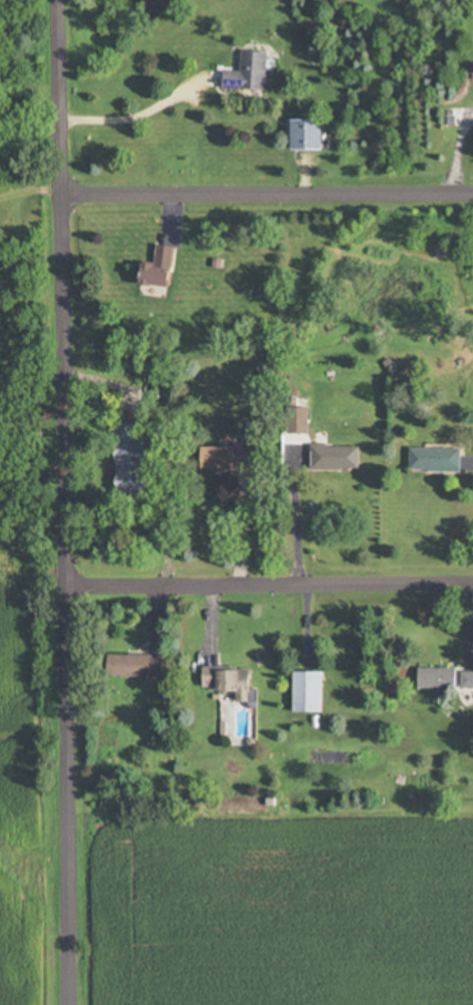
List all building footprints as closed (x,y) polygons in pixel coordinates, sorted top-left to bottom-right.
[(268,51),(243,50),(242,71),(226,70),(225,87),(267,89),(268,51)] [(323,149),(323,119),(290,119),(290,149),(323,149)] [(178,246),(160,244),(158,263),(149,262),(146,283),(174,287),(178,246)] [(151,494),(149,441),(138,442),(138,423),(119,423),(121,495),(151,494)] [(312,468),(361,468),(361,443),(312,443),(312,468)] [(204,468),(248,468),(248,452),(237,452),(237,446),(204,446),(204,468)] [(462,470),(462,447),(411,447),(411,470),(462,470)] [(165,654),(109,654),(109,676),(165,676),(165,654)] [(457,668),(419,668),(419,688),(457,688),(457,668)] [(252,669),(205,669),(205,685),(220,685),(220,691),(238,691),(238,700),(252,700),(252,669)] [(323,711),(323,671),(295,671),(295,711),(323,711)] [(461,688),(472,688),(472,672),(461,672),(461,688)]
